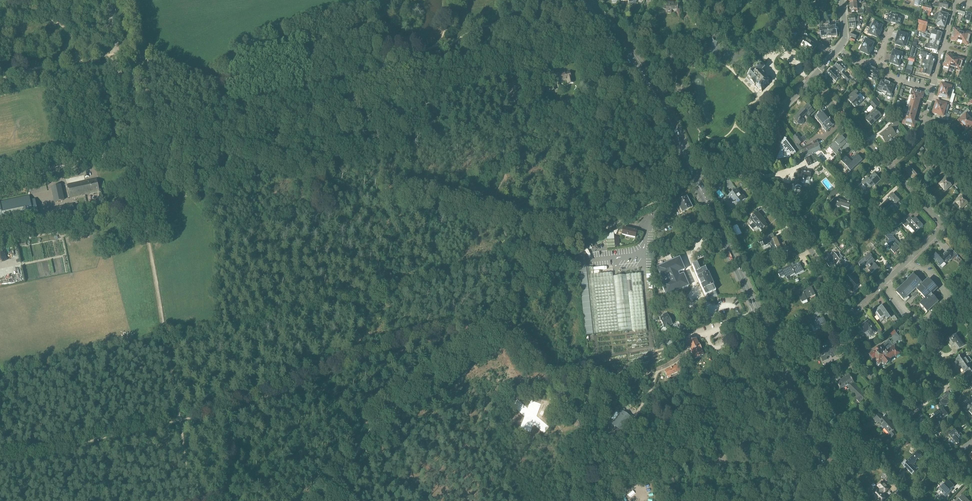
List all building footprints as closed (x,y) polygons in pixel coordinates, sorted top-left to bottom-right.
[(680,10),(679,8),(677,9),(677,3),(669,3),(669,2),(666,2),(661,0),(658,6),(667,10),(667,13),(671,13),(671,11),(680,10)] [(816,5),(813,5),(814,14),(819,14),(819,12),(822,12),(826,12),(826,11),(826,7),(827,7),(826,3),(818,4),(816,5)] [(859,3),(850,4),(851,11),(852,11),(854,11),(854,10),(858,10),(857,7),(859,6),(859,3)] [(923,6),(922,10),(923,11),(922,14),(928,16),(928,12),(931,12),(932,8),(923,6)] [(891,23),(894,24),(896,25),(896,24),(900,25),(902,18),(898,17),(894,16),(893,16),(890,15),(888,22),(892,23),(891,23)] [(946,21),(934,17),(934,19),(938,21),(937,25),(940,26),(939,29),(944,30),(946,21)] [(806,22),(799,27),(803,30),(809,22),(806,22)] [(872,28),(881,33),(883,30),(881,29),(882,27),(875,23),(873,23),(872,23),(870,27),(872,28)] [(927,26),(919,24),(918,31),(925,33),(927,26)] [(828,28),(830,39),(832,39),(832,38),(838,37),(836,27),(828,28)] [(881,33),(872,28),(870,27),(867,32),(870,33),(869,34),(877,38),(878,35),(879,36),(881,33)] [(827,40),(830,39),(828,28),(820,29),(821,39),(827,38),(827,40)] [(957,42),(960,31),(955,29),(952,40),(957,42)] [(963,43),(966,33),(966,32),(965,34),(960,32),(960,31),(957,42),(958,40),(963,42),(962,43),(963,43)] [(896,39),(908,42),(909,38),(908,36),(907,36),(899,33),(898,36),(897,35),(896,39)] [(966,33),(963,43),(968,45),(971,34),(966,33)] [(813,52),(817,46),(812,43),(813,42),(807,38),(801,46),(808,51),(809,50),(810,50),(813,52)] [(861,45),(863,46),(872,50),(874,47),(872,46),(874,44),(873,44),(870,42),(864,39),(861,45)] [(908,42),(896,39),(895,42),(897,43),(896,45),(904,47),(905,47),(907,46),(908,42)] [(871,54),(872,50),(863,46),(860,51),(868,55),(869,53),(871,54)] [(892,54),(891,58),(903,61),(903,60),(904,57),(903,55),(902,55),(902,54),(894,52),(893,55),(892,54)] [(924,60),(934,64),(935,59),(933,58),(933,57),(934,57),(927,55),(927,56),(925,56),(924,60)] [(949,70),(949,69),(953,57),(947,55),(943,69),(949,70)] [(949,69),(955,71),(958,58),(958,60),(952,58),(953,57),(949,69)] [(903,61),(891,58),(890,61),(891,61),(891,64),(899,66),(901,61),(903,61)] [(958,58),(955,71),(955,69),(960,71),(958,78),(962,79),(965,68),(962,67),(964,60),(958,58)] [(763,74),(762,74),(761,73),(766,69),(762,65),(759,62),(754,66),(757,70),(755,72),(755,71),(749,77),(747,79),(751,83),(751,86),(753,87),(755,87),(756,88),(760,91),(760,92),(763,92),(763,89),(770,82),(769,82),(771,80),(767,76),(766,78),(765,77),(765,76),(765,75),(766,74),(765,73),(764,74),(763,74)] [(836,67),(842,73),(847,69),(840,62),(836,67)] [(844,75),(842,73),(836,67),(835,67),(833,68),(834,69),(833,70),(828,74),(836,82),(842,76),(845,79),(844,80),(847,83),(851,79),(851,78),(846,73),(844,75)] [(868,78),(872,79),(873,77),(877,78),(879,72),(875,71),(876,70),(872,69),(871,69),(868,68),(865,74),(869,76),(868,78)] [(850,75),(852,77),(855,80),(856,81),(859,78),(853,72),(850,75)] [(572,78),(571,78),(569,73),(562,74),(561,73),(556,74),(558,82),(566,80),(567,85),(574,83),(572,78)] [(878,85),(876,91),(882,93),(886,95),(887,92),(891,94),(894,86),(890,85),(890,84),(886,83),(882,82),(880,86),(878,85)] [(939,89),(939,90),(950,93),(951,90),(953,90),(955,85),(949,83),(948,86),(942,84),(941,87),(940,88),(939,89)] [(864,100),(859,94),(858,96),(856,95),(859,92),(856,90),(852,94),(854,97),(849,101),(856,108),(859,105),(862,102),(864,100)] [(912,96),(922,99),(924,93),(913,90),(912,96)] [(945,98),(944,101),(950,102),(950,103),(952,94),(950,93),(939,90),(939,91),(939,92),(939,93),(939,94),(939,96),(945,98)] [(922,99),(912,96),(913,96),(911,102),(919,104),(921,99),(922,99)] [(875,99),(870,104),(875,109),(880,104),(875,99)] [(934,107),(947,111),(948,110),(949,110),(949,107),(949,106),(949,105),(950,102),(944,101),(943,103),(937,102),(936,104),(936,105),(935,105),(934,106),(934,107)] [(919,104),(911,102),(910,108),(918,110),(919,104)] [(800,113),(794,119),(798,123),(800,124),(802,124),(804,123),(804,120),(802,118),(805,115),(808,118),(815,111),(812,109),(808,105),(804,109),(803,108),(800,112),(800,113)] [(945,120),(947,111),(934,107),(934,108),(934,109),(934,110),(934,111),(934,114),(940,115),(939,118),(945,120)] [(918,110),(910,108),(908,113),(916,116),(918,110)] [(961,127),(962,127),(970,119),(967,115),(970,112),(968,109),(961,115),(963,117),(959,122),(961,124),(961,125),(961,126),(961,127)] [(872,126),(873,125),(882,117),(876,110),(866,119),(872,126)] [(833,124),(835,122),(831,116),(828,118),(824,112),(816,119),(826,132),(834,126),(833,124)] [(916,116),(908,113),(906,119),(905,119),(916,122),(914,121),(916,116)] [(893,130),(900,124),(896,118),(891,122),(893,125),(880,135),(886,142),(896,134),(893,130)] [(962,127),(962,128),(963,128),(964,129),(965,129),(967,131),(971,127),(971,118),(970,119),(962,127)] [(916,122),(905,119),(903,124),(914,127),(916,122)] [(799,145),(803,142),(801,139),(798,135),(793,138),(799,145)] [(845,139),(842,136),(834,144),(833,143),(829,147),(837,155),(840,153),(838,151),(847,143),(847,144),(850,141),(847,138),(845,139)] [(785,138),(781,148),(782,149),(777,160),(778,158),(784,157),(786,156),(786,158),(791,158),(791,154),(794,154),(796,153),(785,139),(785,138)] [(806,157),(821,150),(819,147),(820,147),(818,142),(815,143),(812,144),(802,149),(806,157)] [(812,155),(805,159),(808,166),(818,162),(817,159),(816,159),(812,155)] [(851,171),(863,161),(857,155),(850,161),(846,156),(841,161),(851,171)] [(914,179),(919,174),(911,165),(906,170),(914,179)] [(788,170),(780,176),(783,179),(783,180),(785,182),(788,186),(791,184),(793,187),(801,181),(796,174),(793,176),(788,170)] [(875,186),(881,180),(875,174),(870,180),(868,177),(862,183),(863,185),(861,187),(864,190),(866,188),(868,190),(871,187),(871,188),(874,185),(875,186)] [(930,186),(922,177),(917,182),(915,184),(917,186),(919,184),(925,191),(930,186)] [(70,198),(100,192),(97,179),(68,185),(70,198)] [(946,191),(952,186),(946,179),(940,185),(946,191)] [(859,180),(849,190),(851,193),(862,183),(859,180)] [(64,201),(60,186),(53,187),(56,202),(64,201)] [(802,188),(794,194),(802,204),(808,200),(810,203),(815,199),(812,197),(810,199),(805,192),(808,190),(805,187),(802,189),(802,188)] [(836,189),(826,197),(829,200),(838,193),(836,189)] [(732,201),(727,204),(732,210),(736,206),(746,199),(743,195),(742,196),(737,190),(729,197),(732,201)] [(892,203),(895,206),(896,205),(898,207),(901,204),(899,202),(900,201),(899,200),(901,199),(898,197),(897,198),(893,194),(888,198),(889,199),(882,206),(880,208),(883,211),(885,209),(892,203)] [(847,196),(845,202),(843,201),(835,199),(834,204),(833,203),(831,209),(837,211),(838,207),(841,208),(841,206),(849,209),(851,204),(853,205),(856,198),(847,196)] [(0,202),(0,223),(4,222),(5,226),(34,220),(33,215),(38,214),(33,215),(31,202),(35,201),(35,200),(30,201),(29,197),(0,203),(0,202)] [(962,209),(968,204),(962,197),(956,202),(962,209)] [(682,213),(692,208),(687,198),(677,203),(675,204),(680,214),(682,213)] [(51,220),(75,215),(73,204),(49,209),(51,220)] [(881,214),(874,207),(869,211),(876,218),(881,214)] [(766,228),(768,226),(762,219),(763,218),(758,212),(751,219),(759,228),(759,227),(762,231),(764,229),(765,229),(766,228)] [(923,226),(916,218),(913,220),(911,217),(906,221),(905,220),(903,222),(902,223),(906,228),(906,227),(908,225),(916,233),(923,226)] [(893,227),(885,235),(890,240),(887,243),(891,248),(891,249),(894,253),(900,248),(899,247),(901,245),(893,237),(898,232),(893,227)] [(635,238),(637,231),(623,228),(622,235),(635,238)] [(829,236),(830,237),(827,239),(829,241),(832,239),(838,234),(836,231),(829,236)] [(784,252),(788,250),(785,243),(781,244),(779,239),(777,240),(776,238),(771,241),(772,243),(770,244),(772,248),(776,246),(778,251),(783,249),(784,252)] [(871,243),(871,242),(867,246),(872,251),(876,248),(873,245),(871,243)] [(824,260),(828,264),(834,259),(840,254),(841,253),(840,251),(840,250),(840,249),(839,250),(836,247),(832,251),(833,253),(824,260)] [(943,255),(940,252),(939,253),(937,253),(936,253),(935,254),(935,255),(935,256),(934,258),(941,266),(944,263),(945,264),(953,257),(948,252),(944,255),(943,255)] [(870,253),(859,263),(861,267),(865,264),(868,267),(869,267),(870,268),(868,269),(872,273),(879,267),(875,263),(874,264),(873,263),(875,261),(871,257),(872,256),(870,253)] [(834,259),(828,264),(831,268),(835,264),(836,266),(836,267),(838,269),(841,272),(846,268),(840,261),(843,258),(842,257),(840,254),(834,259)] [(663,266),(657,269),(662,280),(666,278),(668,282),(661,285),(666,296),(672,294),(671,293),(682,289),(688,287),(683,275),(679,277),(677,274),(684,271),(679,259),(673,261),(674,262),(663,267),(663,266)] [(708,300),(717,296),(715,291),(716,291),(713,285),(708,273),(708,274),(705,268),(700,270),(697,263),(692,265),(695,272),(699,282),(701,286),(705,296),(706,295),(708,300)] [(792,267),(791,266),(783,270),(780,271),(780,272),(778,273),(781,278),(785,276),(786,278),(788,281),(791,279),(790,276),(795,273),(796,275),(804,271),(800,263),(792,267)] [(852,266),(846,271),(851,276),(856,271),(852,266)] [(641,274),(626,275),(612,277),(612,273),(593,275),(592,268),(586,268),(587,273),(580,274),(586,335),(633,331),(634,334),(646,333),(641,274)] [(852,275),(845,283),(853,292),(861,284),(859,283),(856,279),(852,275)] [(914,275),(911,278),(909,275),(906,278),(909,280),(909,281),(897,292),(904,300),(906,302),(910,298),(908,296),(917,289),(927,299),(921,305),(928,312),(939,302),(932,295),(938,289),(930,280),(924,285),(914,275)] [(807,299),(816,295),(812,287),(803,291),(804,294),(800,296),(802,302),(808,300),(807,299)] [(953,297),(949,299),(950,301),(953,305),(953,306),(957,303),(953,297)] [(887,320),(891,317),(883,306),(875,312),(882,321),(884,320),(885,321),(887,319),(887,320)] [(663,315),(664,316),(660,318),(661,320),(664,328),(666,328),(666,329),(670,328),(669,326),(672,325),(668,317),(667,313),(663,315)] [(827,324),(824,317),(824,318),(818,320),(817,318),(817,319),(812,321),(811,321),(813,326),(811,327),(814,332),(822,329),(821,326),(827,324)] [(872,336),(877,332),(873,326),(872,327),(868,321),(860,327),(865,334),(868,331),(872,336)] [(899,336),(897,333),(899,331),(897,328),(890,333),(893,336),(894,343),(893,344),(890,341),(882,346),(881,346),(880,347),(880,348),(876,352),(872,355),(871,356),(871,357),(873,360),(875,361),(875,362),(877,365),(878,365),(879,364),(880,364),(881,366),(884,366),(886,365),(891,362),(890,360),(895,356),(897,357),(900,354),(895,347),(897,345),(897,342),(903,341),(902,335),(900,335),(899,336)] [(957,352),(969,343),(966,345),(961,339),(961,340),(957,334),(961,331),(960,331),(946,341),(946,342),(948,341),(952,347),(950,347),(951,348),(954,345),(958,351),(957,351),(957,352)] [(698,345),(696,339),(688,343),(690,349),(692,353),(695,359),(703,355),(700,350),(701,350),(699,345),(698,345)] [(823,361),(841,353),(838,346),(829,349),(828,348),(823,350),(824,353),(821,355),(823,361)] [(964,354),(956,360),(965,372),(967,370),(971,375),(971,374),(971,366),(970,363),(971,362),(971,360),(969,357),(968,357),(966,358),(964,354)] [(678,365),(664,371),(667,377),(668,378),(671,377),(671,376),(681,371),(678,365)] [(837,383),(842,390),(848,386),(850,388),(849,388),(859,397),(856,399),(860,403),(862,401),(863,401),(867,396),(863,392),(863,393),(853,383),(854,383),(854,381),(853,382),(852,381),(853,380),(850,375),(842,380),(839,376),(837,373),(830,377),(829,376),(827,378),(829,382),(834,378),(837,383)] [(947,405),(951,402),(949,399),(948,397),(947,397),(939,402),(943,408),(934,414),(935,416),(931,419),(936,426),(939,423),(940,424),(942,425),(945,423),(943,419),(949,415),(944,409),(947,406),(947,405)] [(517,399),(512,405),(523,417),(518,427),(531,432),(534,424),(544,433),(550,426),(539,414),(543,404),(531,400),(528,408),(517,399)] [(621,431),(631,417),(622,411),(612,425),(621,431)] [(894,432),(897,429),(886,417),(883,419),(879,414),(874,419),(878,424),(879,423),(881,425),(879,427),(879,429),(880,430),(882,430),(884,428),(889,433),(888,434),(892,438),(896,434),(894,432)] [(959,443),(959,442),(962,439),(958,434),(955,430),(949,435),(952,438),(951,439),(952,439),(949,442),(953,446),(956,444),(957,444),(958,444),(959,443)] [(919,460),(923,456),(918,452),(904,466),(912,475),(917,470),(912,466),(916,462),(916,461),(918,459),(919,460)] [(893,475),(897,473),(892,466),(889,469),(893,475)] [(954,486),(951,483),(948,480),(942,487),(941,487),(941,486),(938,489),(938,490),(942,493),(941,493),(941,494),(940,495),(944,499),(949,494),(952,491),(951,490),(954,486)] [(883,494),(885,493),(889,489),(882,483),(878,487),(881,489),(880,491),(879,490),(878,491),(877,489),(875,489),(872,493),(872,494),(874,496),(873,497),(877,500),(884,500),(887,498),(883,494)]
